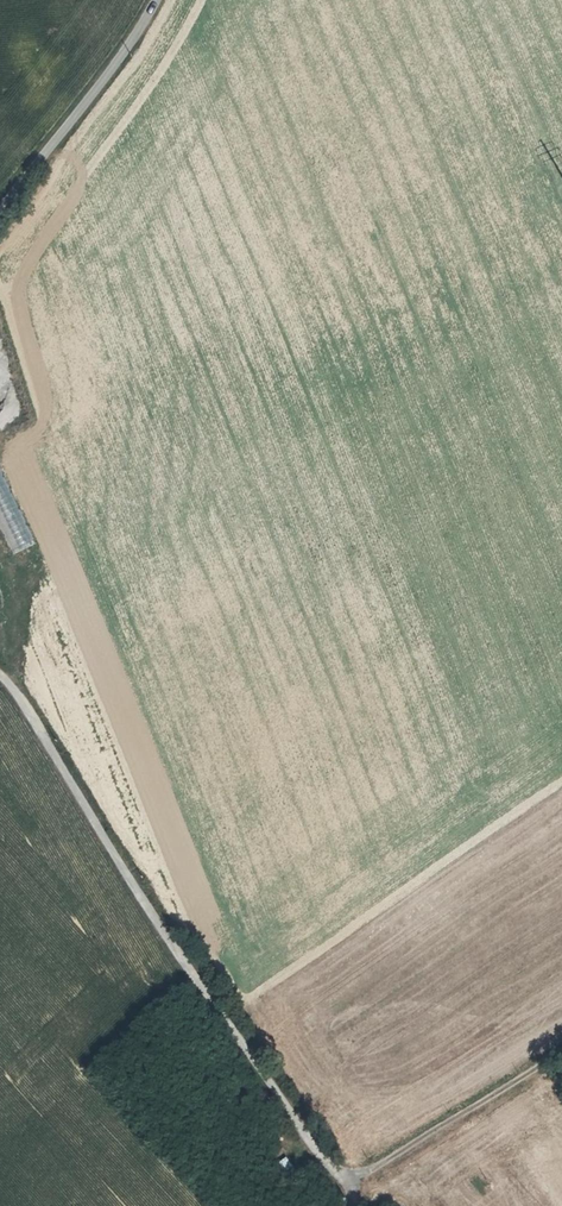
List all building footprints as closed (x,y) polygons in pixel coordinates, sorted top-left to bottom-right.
[(276,1162),(283,1171),(292,1165),(285,1156),(276,1162)]
